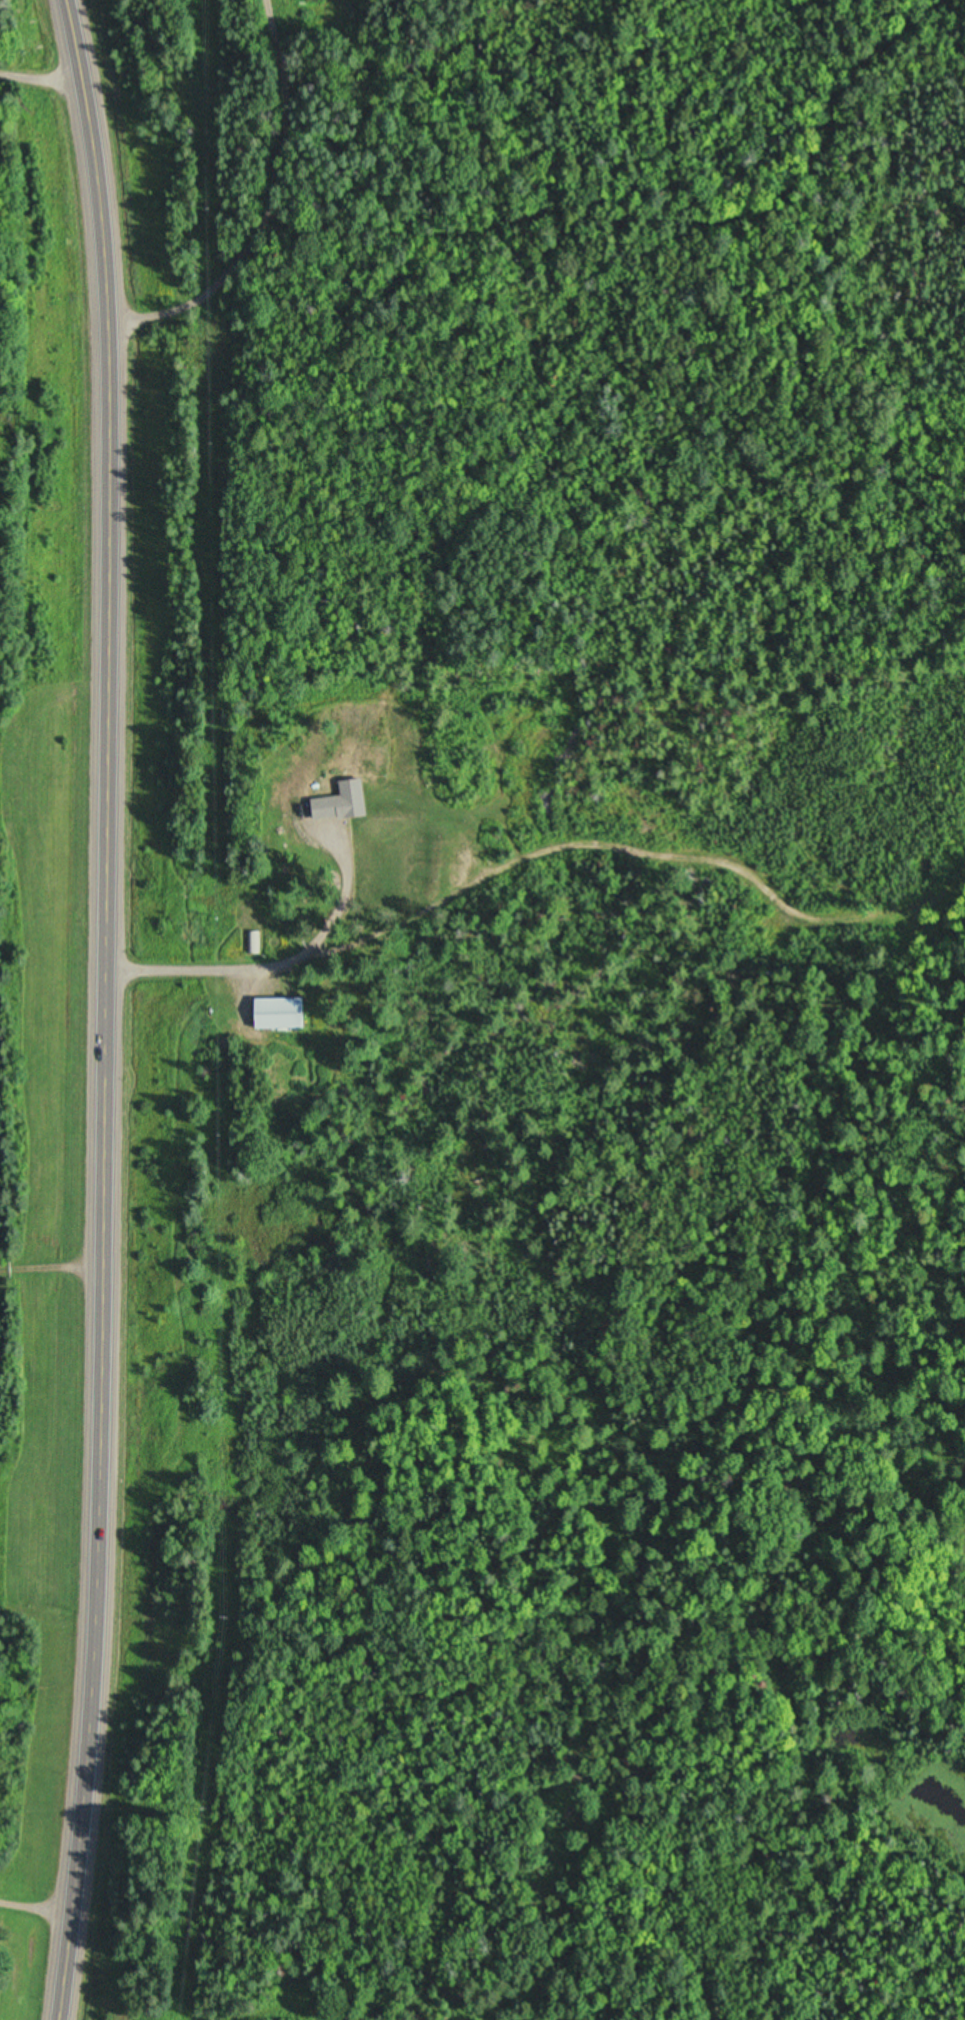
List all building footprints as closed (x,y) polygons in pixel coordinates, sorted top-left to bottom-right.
[(303,1000),(250,1000),(250,1030),(292,1030),(292,1020),(303,1020),(303,1000)]
